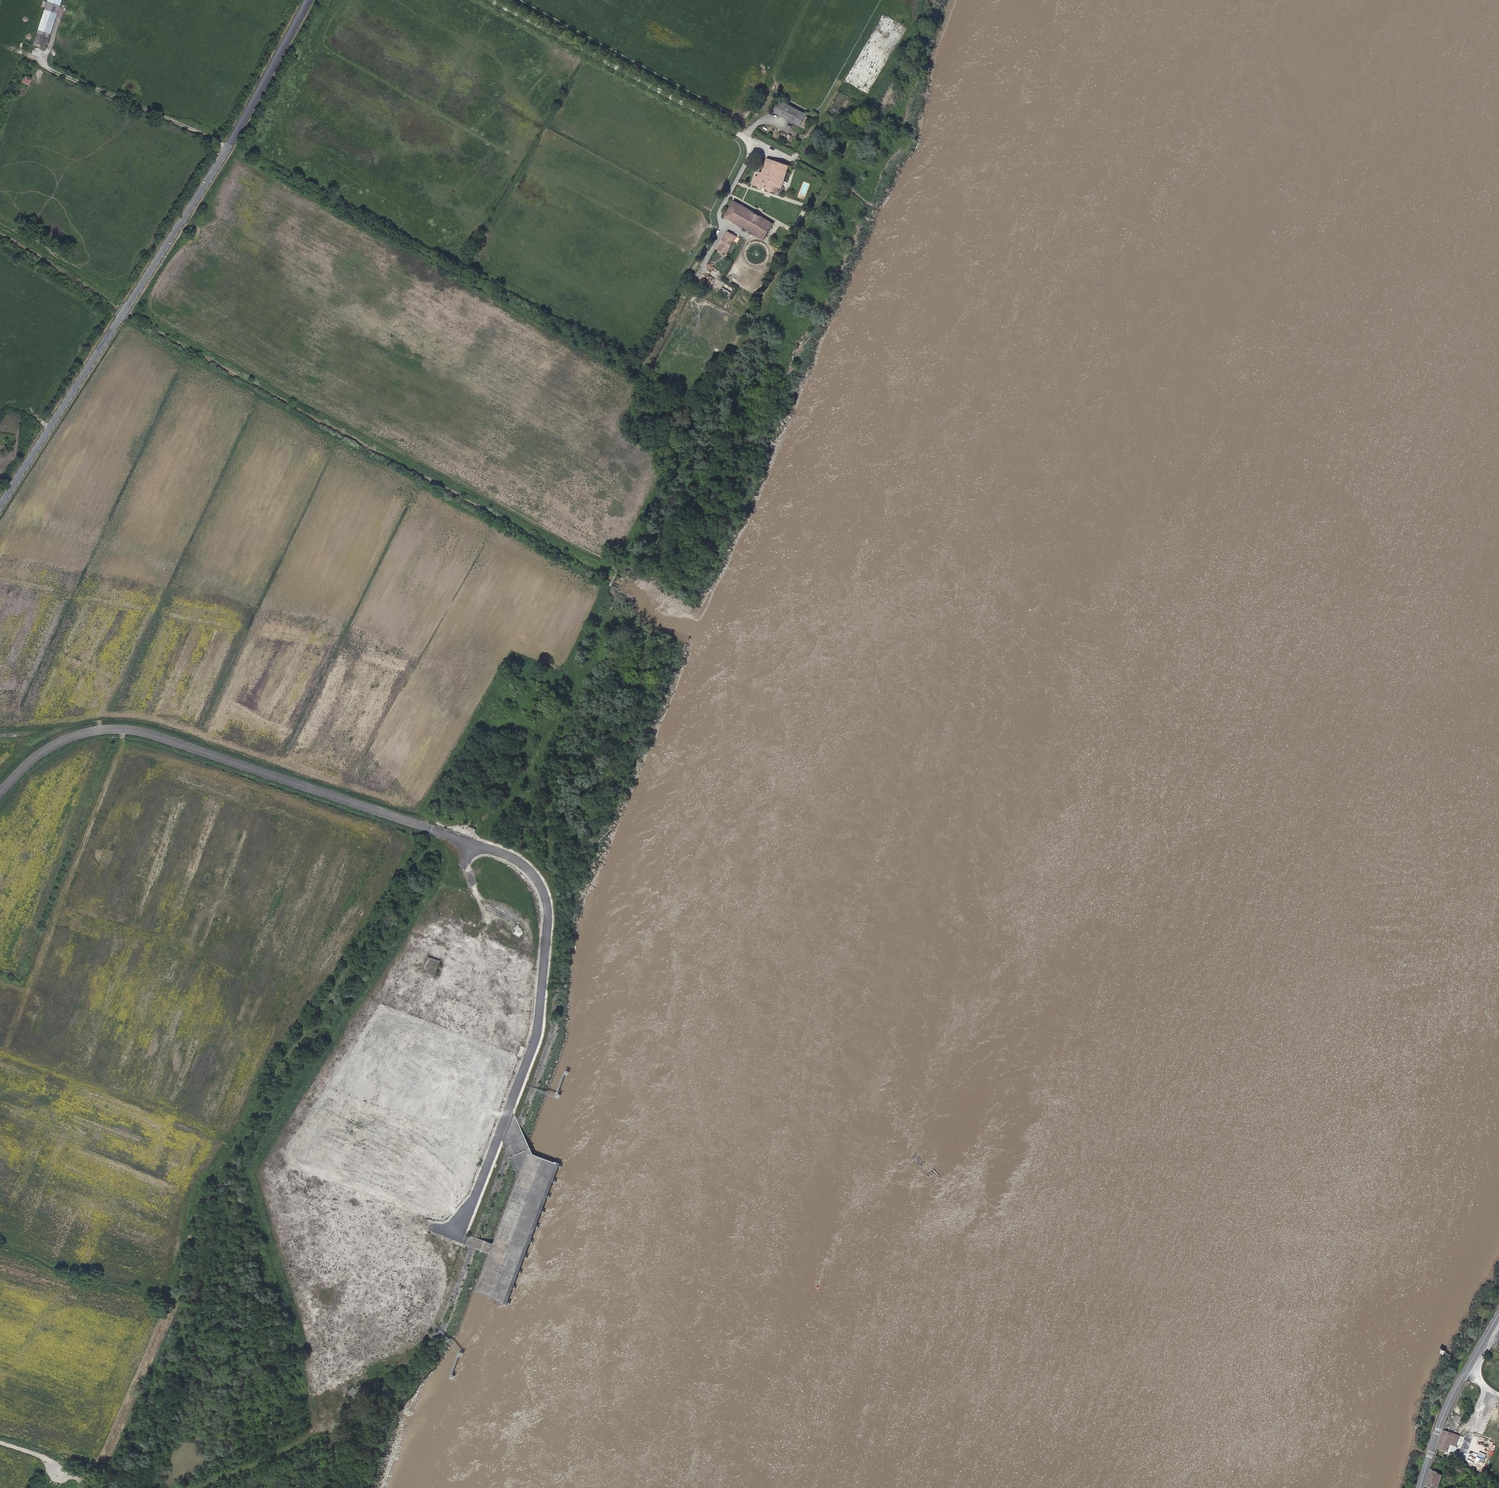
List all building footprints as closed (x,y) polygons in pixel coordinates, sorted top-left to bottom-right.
[(33,44),(45,48),(61,0),(47,0),(33,44)] [(802,126),(808,114),(782,100),(775,112),(802,126)] [(762,177),(758,176),(756,175),(753,184),(782,193),(790,166),(768,159),(763,172),(762,177)] [(736,201),(727,217),(765,239),(773,224),(736,201)] [(720,249),(727,253),(736,237),(729,232),(720,249)] [(708,275),(704,283),(709,286),(713,278),(708,275)] [(345,1394),(353,1402),(362,1394),(354,1386),(345,1394)] [(1454,1433),(1444,1430),(1438,1448),(1454,1453),(1456,1446),(1460,1436),(1454,1434),(1454,1433)] [(1464,1437),(1460,1436),(1456,1446),(1461,1447),(1464,1437)] [(1426,1486),(1433,1487),(1438,1487),(1442,1475),(1431,1469),(1426,1486)]
